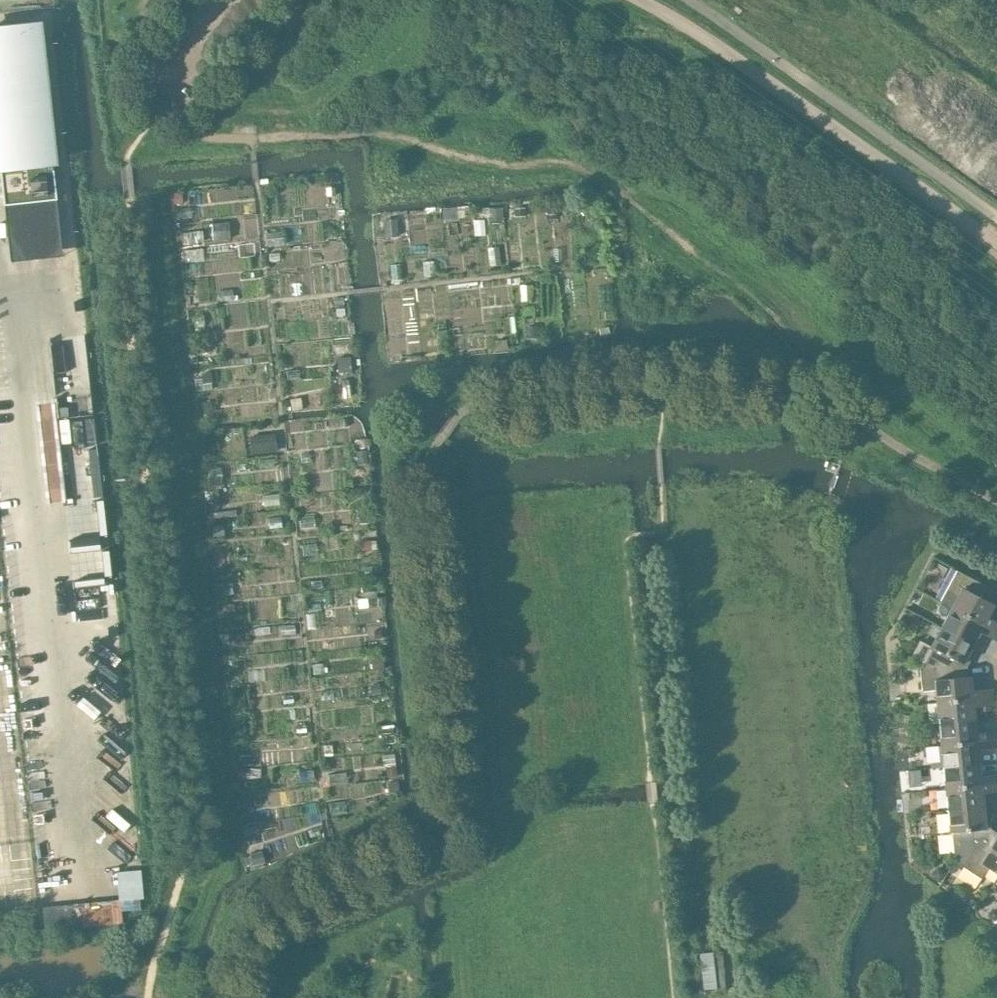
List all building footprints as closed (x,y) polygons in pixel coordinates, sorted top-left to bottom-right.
[(4,204),(57,199),(39,26),(0,30),(0,168),(4,204)] [(952,608),(996,631),(996,622),(988,617),(994,604),(987,601),(993,589),(957,570),(946,590),(958,596),(952,608)] [(942,627),(974,643),(979,632),(996,641),(996,640),(996,631),(952,608),(942,627)] [(933,648),(922,668),(941,666),(943,679),(968,676),(967,666),(972,657),(967,655),(974,643),(942,627),(931,647),(933,648)] [(935,689),(937,702),(991,696),(990,688),(971,690),(970,676),(968,676),(943,679),(941,666),(922,668),(920,668),(922,691),(935,689)] [(937,702),(939,724),(975,720),(973,707),(977,707),(978,711),(993,710),(992,705),(991,696),(937,702)] [(939,724),(941,745),(996,739),(995,731),(976,733),(975,720),(939,724)] [(941,745),(943,767),(979,763),(978,750),(996,748),(996,739),(941,745)] [(945,788),(996,783),(996,774),(980,776),(979,763),(943,767),(945,788)] [(948,809),(983,806),(982,793),(996,792),(996,783),(945,788),(948,809)] [(963,866),(974,848),(985,855),(996,836),(996,832),(990,828),(989,818),(985,818),(983,806),(948,809),(950,832),(952,832),(955,861),(963,866)] [(996,872),(996,836),(985,855),(974,848),(963,866),(982,878),(989,867),(996,872)] [(701,954),(705,988),(717,987),(713,953),(701,954)]
